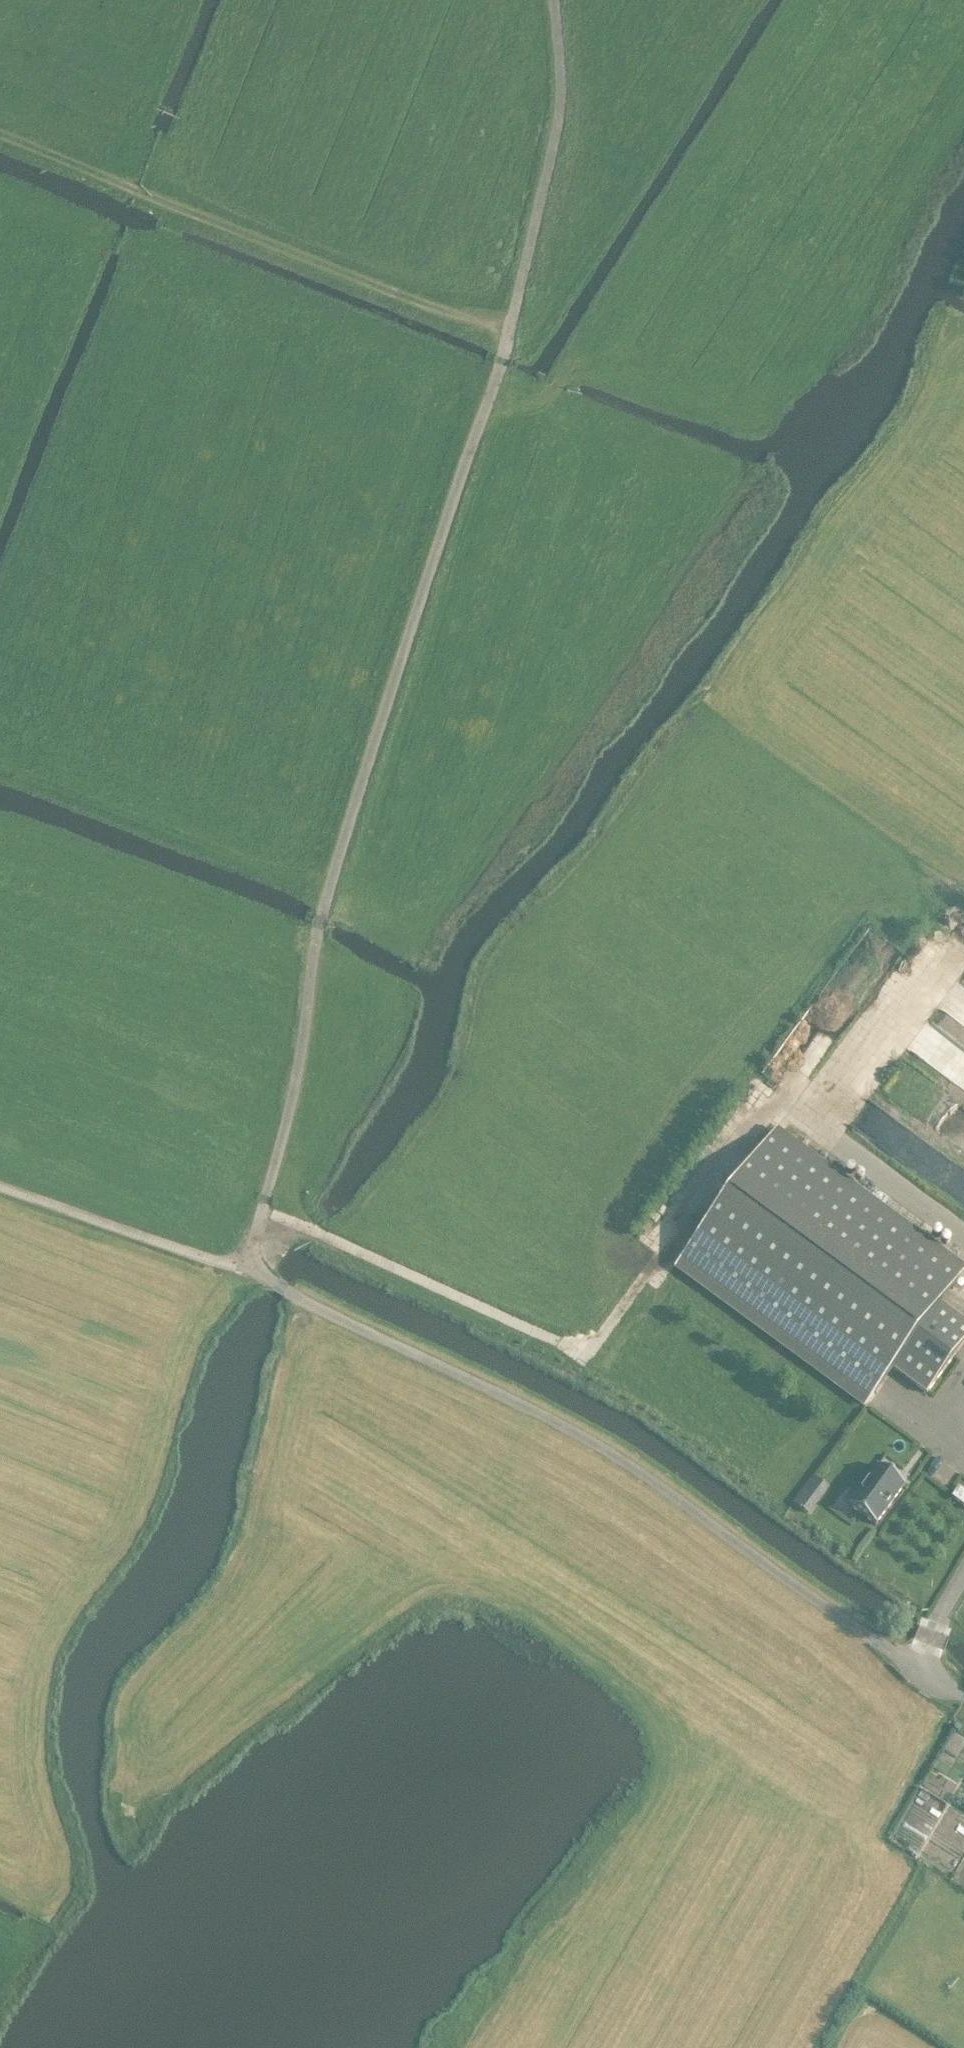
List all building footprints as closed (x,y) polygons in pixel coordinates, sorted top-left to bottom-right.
[(774,1130),(676,1264),(866,1404),(892,1368),(926,1393),(963,1341),(963,1321),(940,1303),(963,1270),(774,1130)] [(877,1465),(848,1504),(875,1524),(904,1485),(877,1465)] [(812,1476),(792,1502),(808,1513),(827,1487),(812,1476)] [(958,1487),(952,1496),(963,1505),(963,1491),(958,1487)]
